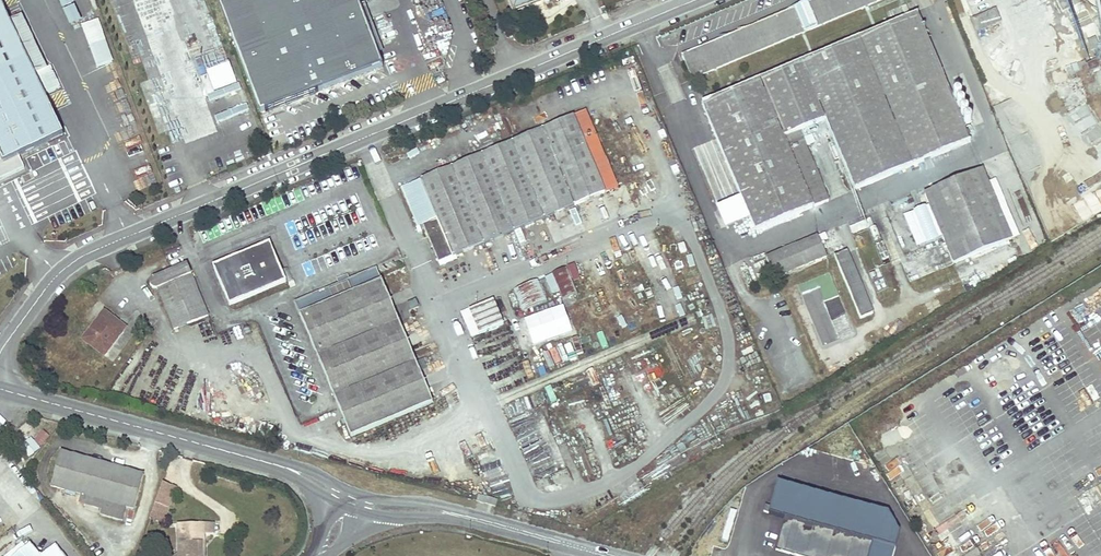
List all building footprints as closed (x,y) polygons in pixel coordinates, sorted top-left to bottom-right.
[(337,0),(217,0),(232,40),(337,0)] [(232,40),(260,113),(382,67),(357,0),(337,0),(232,40)] [(514,11),(542,0),(510,0),(514,11)] [(681,58),(690,79),(881,0),(817,0),(681,58)] [(0,1),(0,180),(25,169),(19,157),(64,136),(0,1)] [(911,3),(892,11),(897,23),(916,15),(911,3)] [(75,4),(63,9),(69,24),(81,20),(75,4)] [(995,9),(969,19),(974,32),(1000,22),(995,9)] [(825,121),(840,155),(854,189),(969,141),(916,15),(897,23),(701,105),(709,123),(755,232),(829,201),(800,132),(825,121)] [(96,67),(113,61),(99,18),(82,24),(96,67)] [(1078,71),(1087,68),(1084,61),(1075,65),(1078,71)] [(600,149),(584,112),(421,181),(436,219),(434,220),(418,182),(403,188),(419,226),(421,225),(437,263),(603,194),(586,155),(600,149)] [(754,233),(708,124),(699,127),(726,190),(709,197),(729,243),(754,233)] [(269,149),(260,153),(262,158),(271,154),(269,149)] [(603,194),(616,189),(600,149),(586,155),(603,194)] [(953,264),(982,252),(1011,240),(998,209),(1012,203),(995,164),(924,193),(953,264)] [(1081,218),(1100,210),(1095,194),(1075,202),(1081,218)] [(826,257),(821,247),(817,236),(766,258),(775,278),(826,257)] [(269,246),(213,268),(229,307),(285,284),(269,246)] [(872,313),(859,281),(846,250),(833,256),(859,318),(872,313)] [(155,289),(156,289),(173,330),(207,316),(187,265),(151,280),(150,281),(149,283),(150,286),(151,288),(153,289),(155,289)] [(566,268),(551,274),(562,300),(577,293),(566,268)] [(432,403),(375,269),(294,303),(350,437),(432,403)] [(546,302),(538,280),(513,290),(521,312),(546,302)] [(495,299),(462,309),(469,335),(503,325),(495,299)] [(531,330),(554,320),(550,311),(527,321),(531,330)] [(103,356),(124,328),(104,312),(82,340),(103,356)] [(42,445),(49,435),(42,430),(35,440),(42,445)] [(62,494),(68,495),(69,491),(80,495),(79,499),(86,501),(87,497),(103,501),(100,510),(99,514),(121,520),(125,507),(133,510),(143,475),(61,453),(51,486),(63,490),(62,494)] [(163,522),(176,486),(162,481),(149,517),(163,522)] [(778,481),(770,511),(786,515),(777,550),(800,555),(893,555),(900,530),(889,510),(778,481)] [(497,501),(477,495),(476,502),(495,507),(497,501)] [(103,501),(87,497),(86,501),(79,499),(78,504),(100,510),(103,501)] [(204,534),(210,534),(210,524),(182,524),(182,534),(178,534),(178,555),(204,555),(204,534)] [(30,544),(27,547),(22,541),(4,555),(40,555),(30,544)] [(42,555),(62,555),(54,546),(42,555)]
